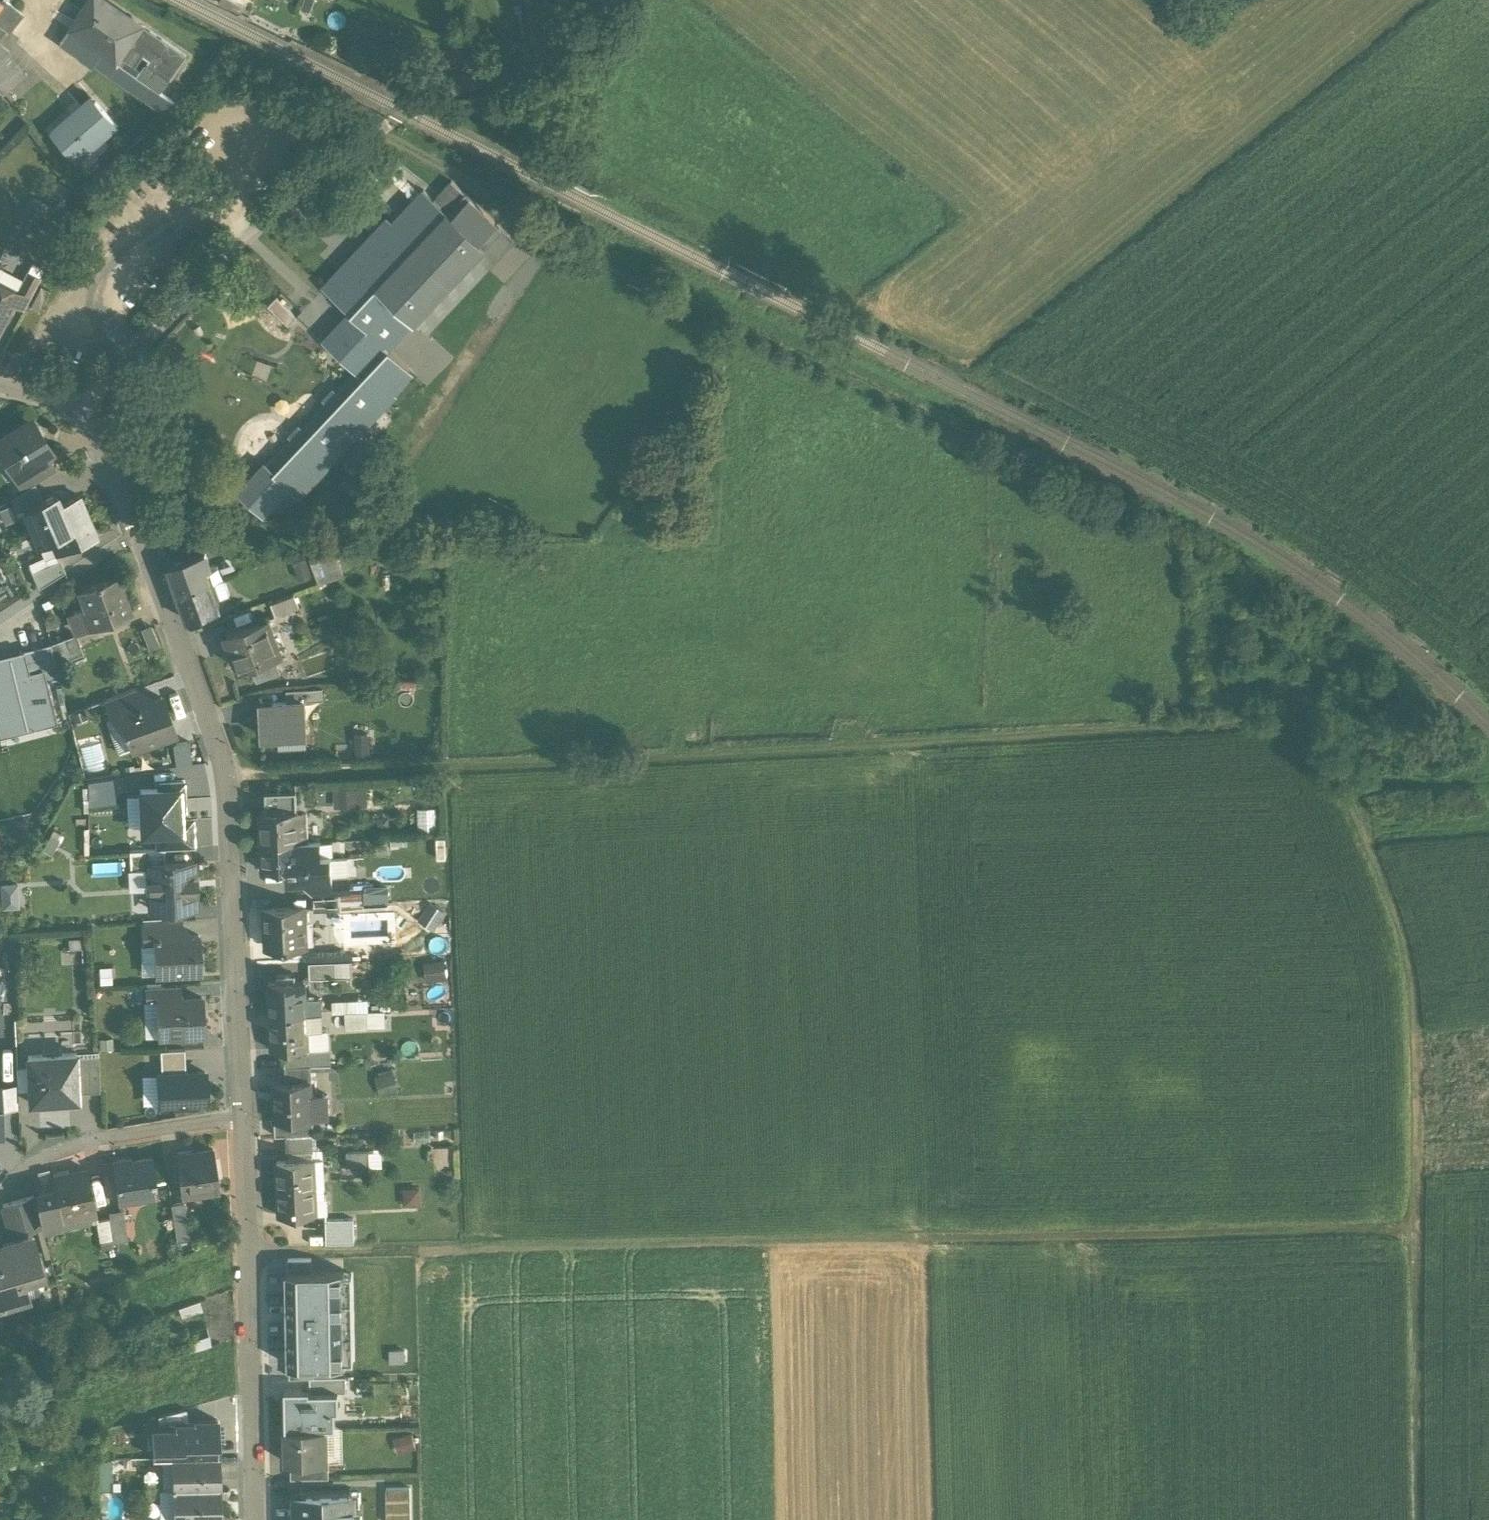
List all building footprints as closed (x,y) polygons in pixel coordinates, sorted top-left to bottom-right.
[(0,2),(0,28),(3,25),(11,31),(21,12),(3,0),(2,0),(1,2),(0,2)] [(98,0),(89,0),(60,42),(93,65),(95,63),(109,72),(142,25),(130,16),(127,20),(98,0)] [(219,2),(241,13),(246,0),(245,0),(220,0),(219,2)] [(142,25),(109,72),(167,112),(176,102),(160,91),(186,55),(142,25)] [(5,56),(8,52),(0,46),(0,60),(5,56)] [(0,60),(0,78),(15,64),(5,56),(0,60)] [(0,78),(0,88),(3,93),(26,73),(25,71),(25,72),(15,64),(0,78)] [(95,101),(75,118),(71,113),(51,131),(76,160),(116,125),(95,101)] [(388,216),(318,290),(344,314),(318,342),(354,375),(336,394),(334,393),(325,402),(327,404),(302,430),(300,429),(291,438),(293,439),(266,467),(263,464),(236,492),(260,515),(261,514),(261,513),(285,487),(286,488),(286,487),(296,496),(323,468),(320,466),(328,457),(331,460),(357,431),(355,429),(363,420),(366,423),(392,395),(390,393),(409,372),(388,352),(485,250),(495,259),(514,239),(498,224),(470,198),(452,181),(435,200),(425,190),(395,223),(388,216)] [(26,270),(15,290),(17,291),(11,302),(24,309),(40,278),(26,270)] [(11,302),(17,291),(15,290),(0,282),(0,323),(11,302)] [(27,421),(15,429),(13,433),(3,439),(0,439),(0,454),(2,455),(7,462),(11,460),(19,472),(19,471),(45,455),(50,452),(51,449),(44,439),(38,438),(34,432),(35,428),(31,422),(27,421)] [(45,455),(19,471),(29,486),(34,483),(54,470),(45,455)] [(29,486),(10,498),(16,512),(23,509),(23,508),(42,499),(34,483),(29,486)] [(79,495),(60,503),(56,493),(42,499),(23,508),(23,509),(38,545),(57,537),(63,551),(97,537),(79,495)] [(57,537),(38,545),(44,557),(28,564),(31,571),(59,559),(57,554),(63,551),(57,537)] [(289,557),(298,581),(313,575),(304,552),(289,557)] [(335,552),(322,556),(331,581),(343,577),(335,552)] [(205,555),(168,567),(178,596),(209,585),(205,572),(210,570),(205,555)] [(331,581),(322,556),(311,561),(320,586),(331,581)] [(59,559),(31,571),(38,588),(65,572),(59,559)] [(117,577),(79,591),(85,608),(93,629),(131,615),(117,577)] [(209,585),(178,596),(187,622),(218,611),(209,585)] [(295,595),(271,604),(275,616),(299,608),(295,595)] [(85,608),(68,614),(76,635),(76,634),(93,629),(85,608)] [(269,620),(227,635),(239,670),(251,665),(257,681),(277,674),(271,658),(281,655),(269,620)] [(76,635),(50,644),(55,665),(83,654),(76,634),(76,635)] [(50,644),(20,653),(21,660),(38,656),(44,682),(59,679),(55,665),(50,644)] [(0,658),(0,737),(55,723),(44,682),(38,656),(21,660),(20,653),(0,658)] [(136,690),(105,701),(111,718),(120,715),(120,713),(141,705),(136,690)] [(286,692),(287,704),(304,703),(324,702),(323,690),(286,692)] [(141,705),(120,713),(120,715),(133,750),(174,735),(161,698),(141,705)] [(263,737),(306,735),(304,703),(287,704),(261,705),(263,737)] [(7,747),(38,738),(36,729),(5,739),(7,747)] [(368,736),(354,736),(354,760),(367,760),(368,736)] [(177,743),(178,764),(195,763),(194,742),(177,743)] [(93,803),(119,802),(117,778),(91,779),(93,803)] [(160,788),(140,789),(143,832),(157,831),(181,830),(180,821),(179,800),(185,799),(184,782),(160,783),(160,788)] [(368,789),(338,789),(338,808),(369,807),(368,789)] [(295,792),(264,793),(265,812),(296,810),(295,792)] [(437,808),(417,809),(418,833),(438,833),(437,808)] [(265,812),(260,812),(261,843),(298,842),(296,810),(265,812)] [(181,830),(157,831),(158,849),(165,849),(194,847),(192,820),(180,821),(181,830)] [(319,841),(298,842),(298,857),(320,856),(319,841)] [(298,842),(261,843),(261,870),(280,869),(299,868),(298,857),(298,842)] [(158,849),(129,851),(130,871),(149,870),(149,864),(165,863),(165,849),(158,849)] [(165,863),(149,864),(149,870),(150,890),(158,890),(159,909),(195,907),(194,891),(196,891),(195,877),(193,878),(192,862),(165,863)] [(299,868),(280,869),(280,881),(299,880),(299,868)] [(337,878),(321,879),(322,893),(338,892),(337,878)] [(299,880),(280,881),(280,895),(313,893),(322,893),(321,879),(299,880)] [(22,906),(21,880),(3,881),(4,907),(22,906)] [(369,900),(394,899),(393,883),(368,884),(369,900)] [(363,891),(339,892),(340,908),(364,907),(363,891)] [(322,893),(313,893),(314,909),(340,908),(339,892),(322,893)] [(446,913),(431,904),(420,921),(435,931),(446,913)] [(303,907),(266,908),(266,925),(265,925),(266,945),(284,944),(284,946),(305,945),(303,907)] [(179,920),(144,922),(145,944),(154,944),(154,936),(180,935),(179,920)] [(180,935),(154,936),(154,944),(156,973),(200,971),(198,934),(180,935)] [(333,961),(334,977),(353,976),(352,960),(333,961)] [(333,961),(309,962),(310,978),(334,977),(333,961)] [(443,961),(424,964),(427,985),(447,982),(443,961)] [(304,979),(295,980),(294,974),(281,974),(281,980),(268,981),(270,1015),(306,1014),(304,979)] [(178,984),(146,986),(148,1000),(157,1000),(157,998),(179,997),(178,984)] [(179,997),(157,998),(157,1000),(158,1019),(164,1019),(165,1035),(203,1033),(201,996),(179,997)] [(345,1000),(332,1000),(332,1012),(346,1012),(345,1000)] [(347,1030),(368,1030),(367,1011),(346,1011),(347,1030)] [(306,1014),(270,1015),(271,1049),(283,1049),(283,1055),(284,1055),(302,1054),(302,1048),(308,1048),(306,1014)] [(161,1074),(185,1073),(184,1048),(160,1050),(161,1074)] [(302,1054),(284,1055),(284,1067),(309,1066),(308,1052),(308,1048),(302,1048),(302,1054)] [(61,1049),(41,1050),(42,1052),(27,1053),(29,1100),(47,1099),(47,1101),(61,1100),(60,1099),(78,1098),(77,1091),(76,1066),(76,1055),(75,1050),(61,1051),(61,1049)] [(329,1051),(308,1052),(309,1066),(310,1066),(329,1065),(329,1051)] [(98,1054),(76,1055),(76,1066),(98,1065),(98,1054)] [(98,1065),(76,1066),(77,1091),(100,1090),(98,1065)] [(309,1066),(284,1067),(285,1083),(311,1082),(310,1066),(309,1066)] [(207,1102),(205,1072),(185,1073),(161,1074),(158,1075),(160,1104),(175,1103),(175,1107),(195,1106),(195,1102),(207,1102)] [(393,1072),(376,1078),(382,1098),(399,1093),(393,1072)] [(285,1083),(273,1084),(274,1120),(313,1118),(325,1117),(324,1094),(312,1095),(311,1082),(285,1083)] [(313,1118),(274,1120),(275,1135),(286,1135),(312,1134),(314,1134),(313,1118)] [(312,1134),(286,1135),(287,1152),(313,1151),(312,1134)] [(213,1148),(175,1154),(181,1191),(218,1185),(213,1148)] [(370,1151),(347,1152),(348,1171),(370,1170),(370,1151)] [(152,1158),(131,1161),(130,1159),(113,1161),(118,1197),(153,1192),(151,1178),(155,1178),(152,1158)] [(313,1158),(277,1160),(278,1187),(315,1185),(313,1158)] [(88,1168),(69,1172),(70,1174),(52,1178),(54,1187),(59,1212),(95,1206),(88,1168)] [(315,1185),(278,1187),(280,1215),(316,1214),(316,1213),(325,1213),(325,1198),(315,1198),(315,1185)] [(324,1185),(315,1185),(315,1198),(325,1198),(324,1185)] [(54,1187),(37,1190),(44,1225),(61,1221),(59,1212),(54,1187)] [(407,1204),(423,1204),(423,1190),(407,1190),(407,1204)] [(33,1193),(2,1201),(10,1233),(42,1224),(33,1193)] [(184,1202),(171,1204),(177,1241),(190,1238),(184,1202)] [(95,1206),(59,1212),(61,1221),(63,1221),(63,1225),(92,1219),(91,1215),(97,1214),(95,1206)] [(122,1210),(109,1212),(109,1217),(112,1233),(126,1231),(122,1210)] [(109,1217),(97,1219),(101,1249),(113,1247),(113,1241),(112,1233),(109,1217)] [(353,1219),(326,1219),(326,1243),(354,1243),(353,1219)] [(126,1231),(112,1233),(113,1241),(127,1239),(126,1231)] [(27,1292),(21,1271),(40,1266),(31,1234),(0,1242),(0,1299),(27,1292)] [(289,1260),(289,1272),(312,1272),(312,1260),(289,1260)] [(287,1273),(288,1365),(290,1365),(314,1365),(345,1364),(343,1272),(312,1272),(289,1272),(287,1273)] [(199,1300),(179,1307),(182,1316),(203,1309),(199,1300)] [(209,1335),(189,1341),(191,1351),(212,1345),(209,1335)] [(314,1365),(290,1365),(291,1377),(309,1377),(314,1377),(314,1365)] [(309,1389),(309,1392),(338,1391),(346,1391),(346,1376),(314,1377),(309,1377),(309,1389)] [(284,1390),(285,1428),(321,1427),(335,1427),(335,1410),(339,1410),(338,1391),(309,1392),(309,1389),(284,1390)] [(185,1409),(159,1415),(160,1428),(179,1427),(179,1423),(189,1423),(185,1409)] [(217,1420),(197,1420),(197,1423),(189,1423),(179,1423),(179,1427),(160,1428),(159,1428),(159,1429),(153,1429),(154,1444),(155,1444),(155,1458),(173,1457),(173,1456),(214,1455),(215,1455),(215,1440),(217,1440),(217,1420)] [(321,1427),(285,1428),(286,1463),(290,1463),(322,1462),(322,1459),(321,1427)] [(412,1435),(395,1439),(399,1455),(416,1450),(412,1435)] [(214,1455),(173,1456),(173,1457),(174,1488),(218,1487),(218,1455),(215,1455),(214,1455)] [(322,1462),(290,1463),(290,1480),(328,1479),(328,1459),(322,1459),(322,1462)] [(174,1488),(175,1518),(175,1519),(183,1519),(190,1519),(219,1519),(218,1487),(174,1488)] [(386,1489),(386,1501),(411,1501),(411,1489),(386,1489)] [(295,1495),(296,1519),(362,1519),(362,1505),(354,1505),(353,1493),(295,1495)] [(386,1501),(386,1512),(411,1511),(411,1501),(386,1501)] [(387,1519),(411,1519),(411,1511),(386,1512),(387,1519)]
